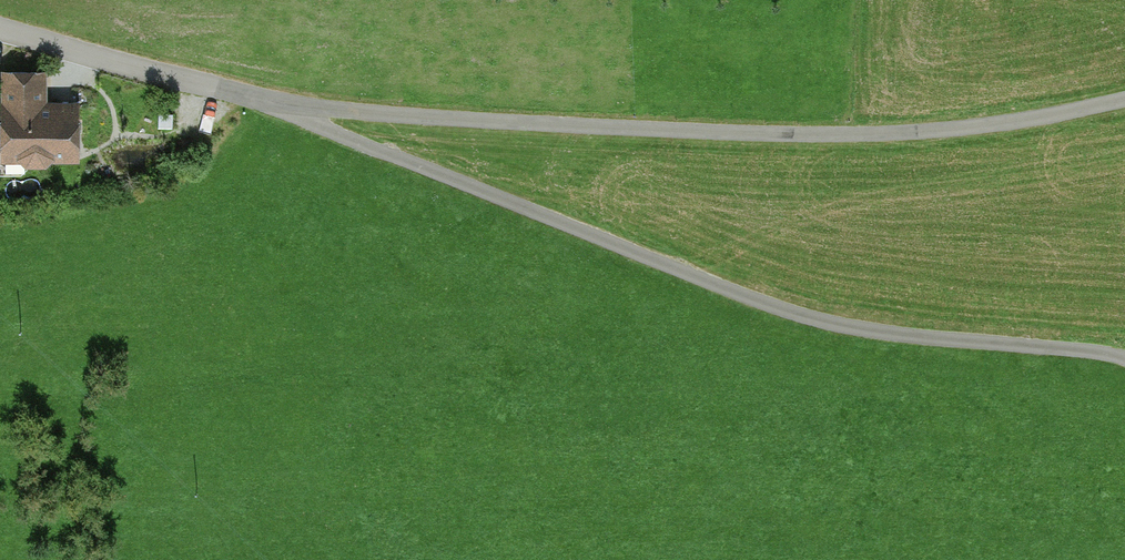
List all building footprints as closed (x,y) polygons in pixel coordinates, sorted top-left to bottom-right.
[(18,161),(100,156),(97,103),(63,105),(61,69),(13,72),(18,161)]
